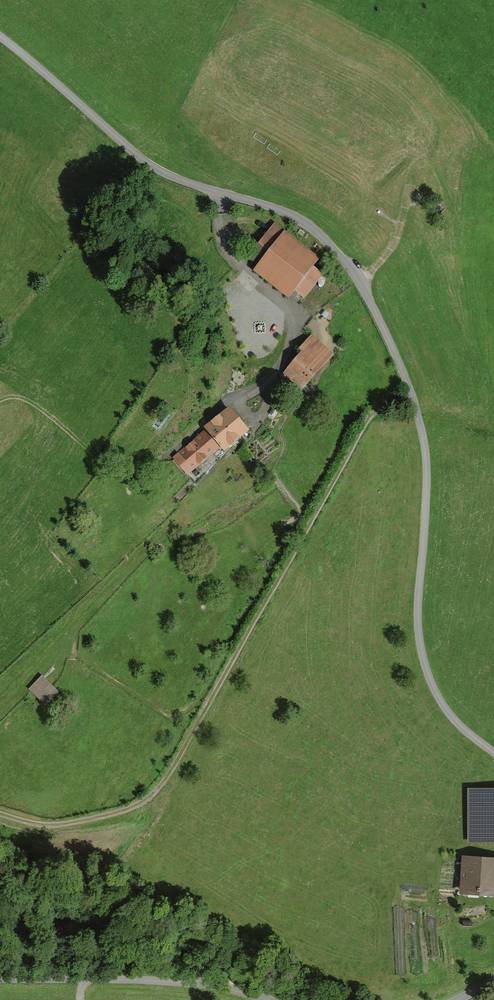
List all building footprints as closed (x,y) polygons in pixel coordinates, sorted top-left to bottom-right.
[(321,258),(277,225),(252,258),(297,291),(321,258)] [(332,352),(314,338),(285,376),(303,390),(332,352)] [(234,408),(176,458),(189,473),(225,442),(230,447),(252,428),(234,408)] [(59,692),(42,676),(29,689),(46,706),(59,692)] [(467,789),(467,844),(493,844),(493,789),(467,789)] [(466,860),(464,893),(493,894),(493,861),(466,860)]
